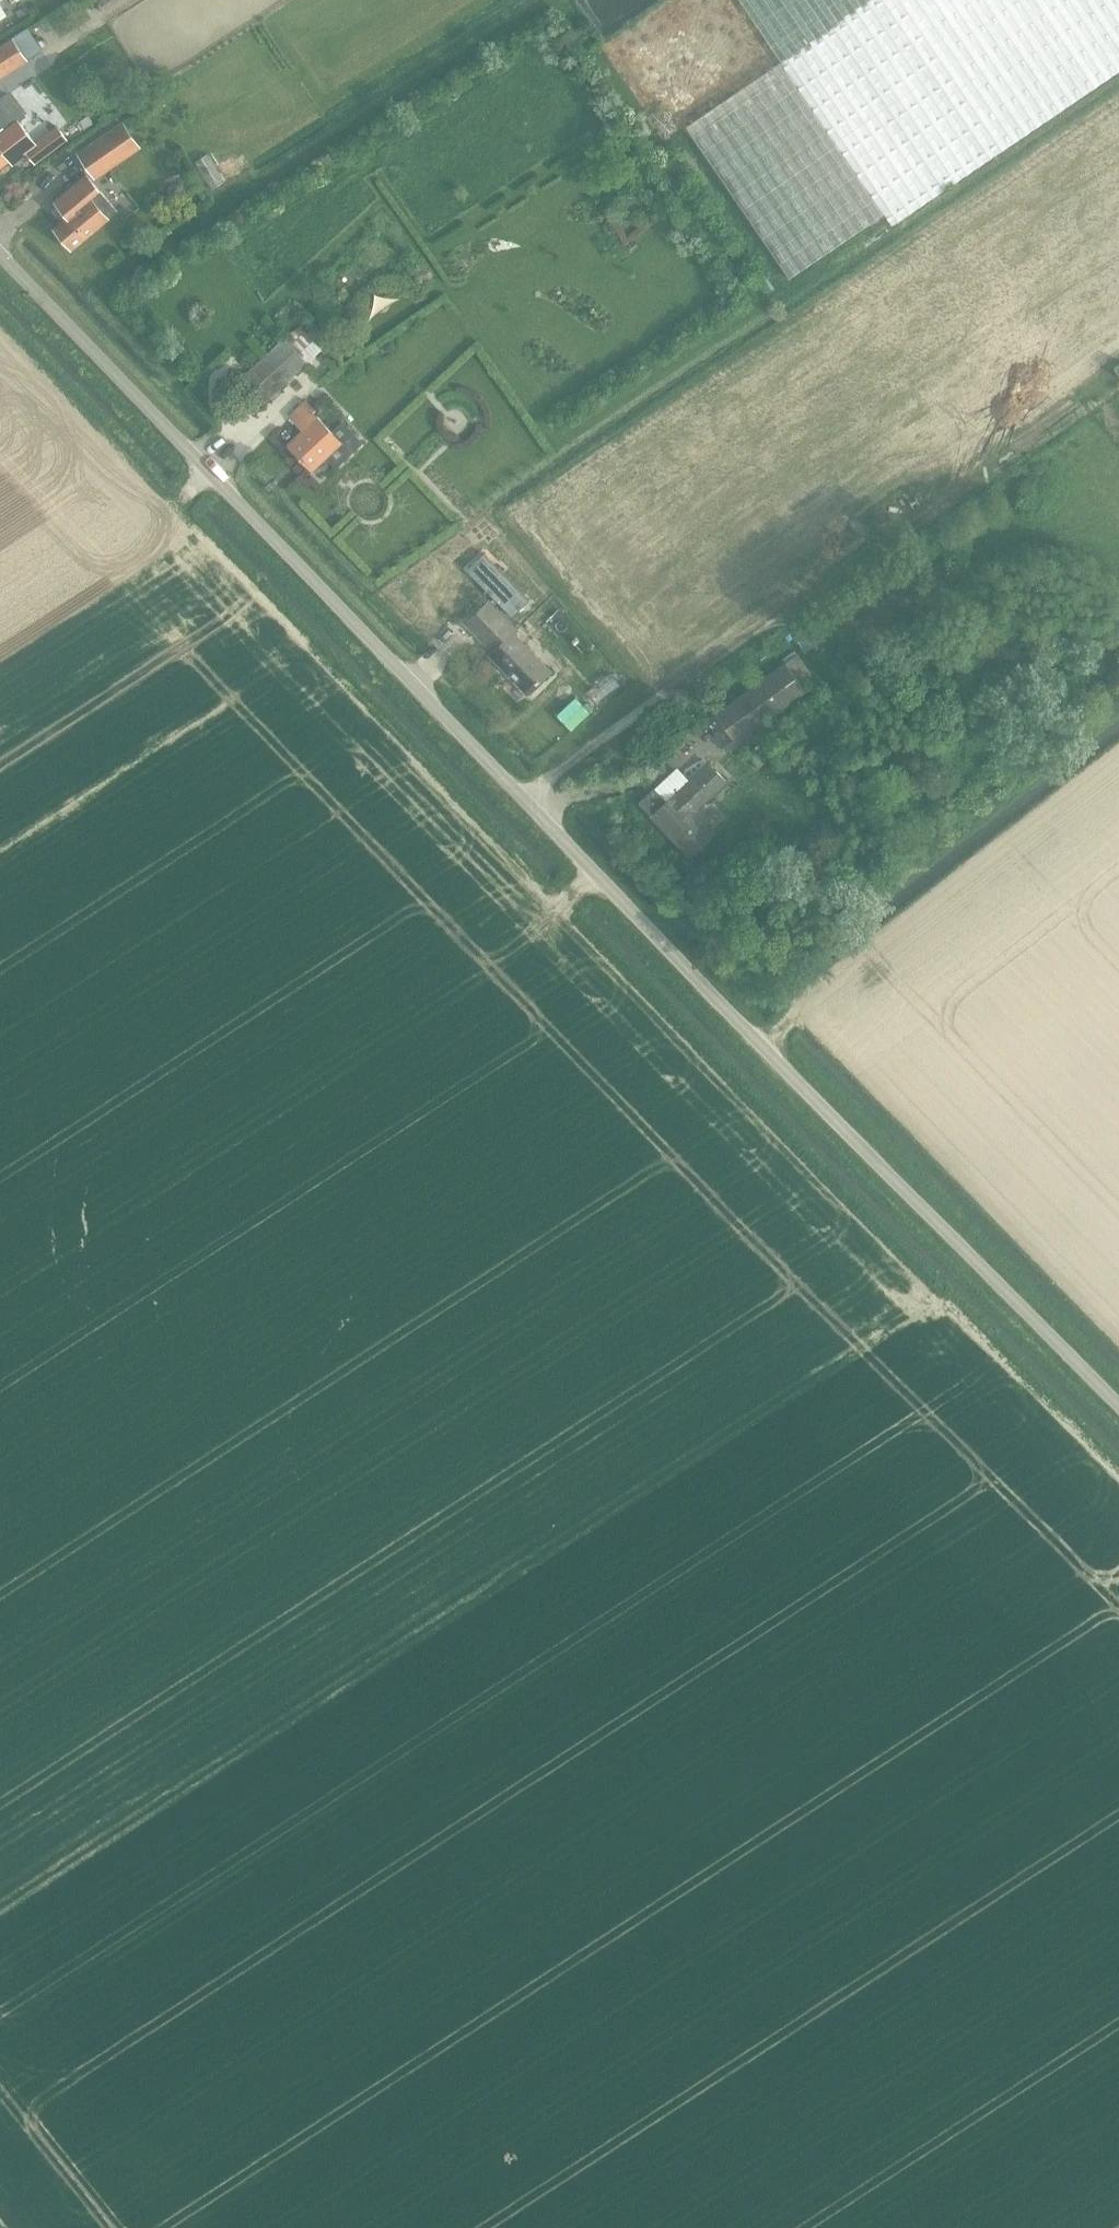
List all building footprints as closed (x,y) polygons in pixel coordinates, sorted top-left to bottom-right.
[(781,62),(686,126),(790,278),(884,214),(892,225),(1118,71),(1118,0),(739,0),(781,62)] [(28,29),(0,46),(0,77),(42,51),(28,29)] [(10,159),(13,164),(27,153),(35,163),(67,139),(57,126),(35,143),(19,122),(27,116),(9,92),(0,99),(0,167),(10,159)] [(123,124),(79,154),(95,177),(139,146),(123,124)] [(200,157),(212,185),(224,180),(213,152),(200,157)] [(68,217),(54,228),(72,250),(118,211),(86,175),(55,202),(68,217)] [(239,379),(262,403),(306,363),(321,350),(300,326),(283,337),(239,379)] [(288,445),(311,469),(341,441),(313,412),(315,410),(306,400),(289,416),(303,431),(288,445)] [(486,554),(469,571),(493,597),(489,601),(494,605),(498,601),(512,615),(528,599),(486,554)] [(514,633),(517,630),(489,601),(465,623),(493,652),(489,655),(527,694),(550,671),(514,633)] [(816,651),(830,642),(820,627),(798,640),(805,652),(814,647),(816,651)] [(797,654),(786,662),(802,684),(813,676),(797,654)] [(715,714),(735,742),(806,691),(802,684),(786,662),(715,714)] [(755,747),(748,752),(759,767),(766,762),(763,759),(768,755),(764,749),(759,753),(755,747)] [(654,788),(640,802),(652,815),(651,815),(690,857),(715,833),(694,811),(726,781),(708,762),(689,780),(677,767),(654,788)]
